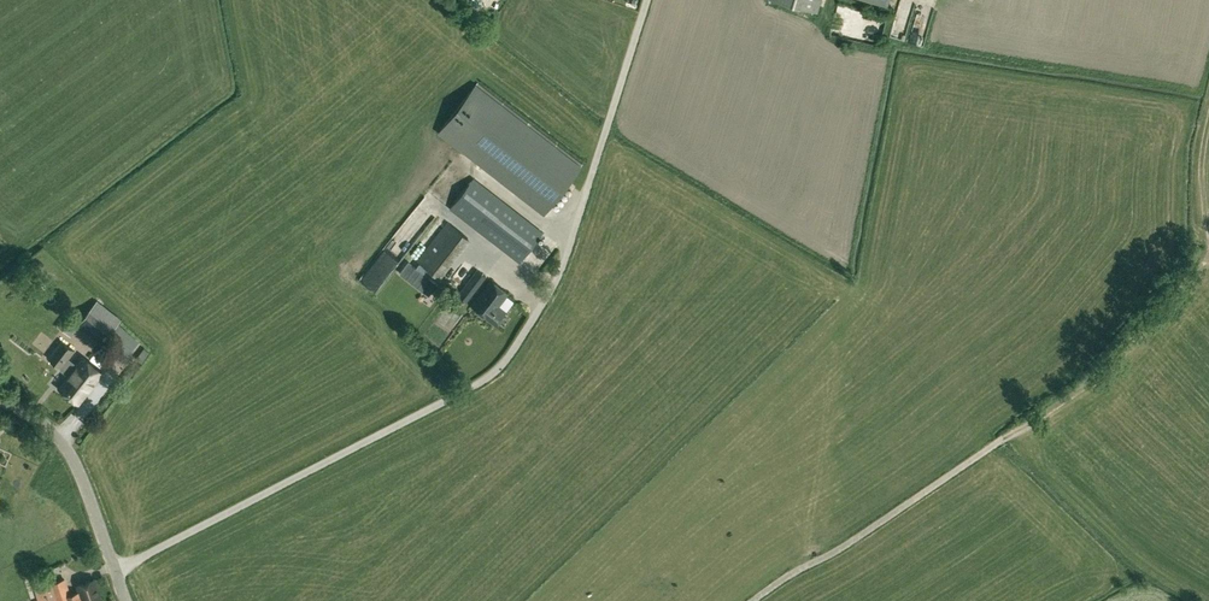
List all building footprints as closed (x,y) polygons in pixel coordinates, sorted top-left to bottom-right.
[(816,11),(820,0),(777,0),(816,11)] [(898,26),(907,29),(915,0),(904,0),(898,26)] [(478,82),(438,133),(543,214),(583,164),(478,82)] [(542,232),(473,178),(450,208),(519,261),(542,232)] [(447,220),(416,259),(439,278),(470,238),(447,220)] [(438,280),(409,258),(401,270),(429,292),(438,280)] [(458,295),(467,303),(487,276),(477,269),(458,295)] [(491,279),(471,305),(495,324),(505,311),(498,305),(508,293),(491,279)] [(79,325),(70,319),(62,329),(71,335),(79,325)] [(47,357),(61,368),(65,363),(75,350),(61,339),(47,357)] [(73,369),(65,363),(61,368),(68,374),(58,387),(79,403),(103,373),(82,356),(73,369)] [(39,600),(62,600),(66,600),(97,600),(99,600),(98,597),(100,596),(95,578),(76,584),(79,592),(69,595),(64,579),(57,581),(35,588),(39,600)]
